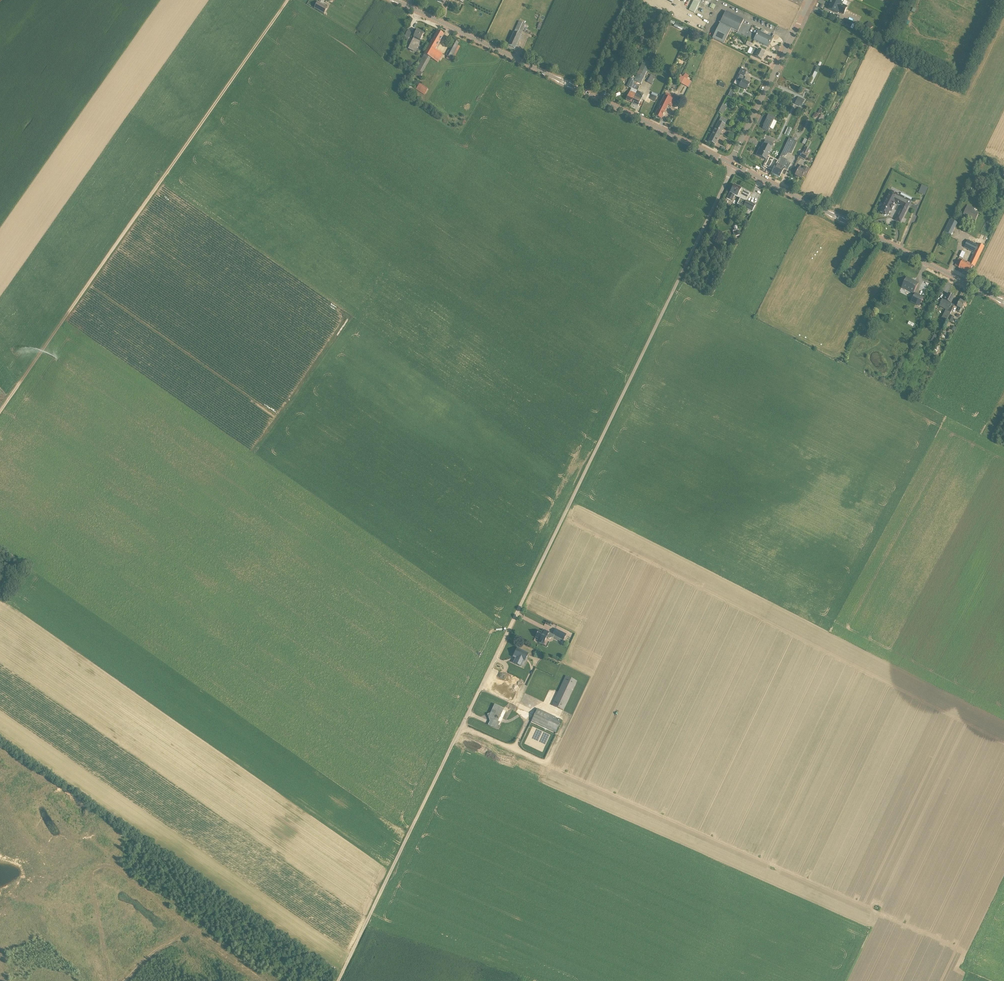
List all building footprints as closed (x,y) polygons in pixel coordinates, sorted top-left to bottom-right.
[(832,0),(832,1),(831,3),(831,4),(828,9),(838,13),(839,12),(844,14),(846,10),(843,9),(844,6),(842,5),(844,0),(833,0),(832,0)] [(699,3),(693,1),(688,11),(694,14),(699,3)] [(324,13),(327,8),(318,3),(315,8),(324,13)] [(723,44),(729,32),(733,33),(734,30),(738,32),(737,34),(747,38),(747,37),(754,40),(757,35),(750,31),(752,28),(742,23),(744,20),(726,11),(713,39),(723,44)] [(844,23),(850,26),(852,21),(846,18),(844,23)] [(515,48),(526,24),(519,21),(508,45),(515,48)] [(417,30),(412,40),(408,49),(415,52),(424,34),(417,30)] [(438,31),(429,46),(424,55),(430,58),(438,63),(443,54),(435,50),(444,35),(438,31)] [(757,35),(754,40),(767,47),(772,38),(758,31),(757,35)] [(454,40),(446,55),(447,56),(446,59),(449,60),(451,58),(453,59),(460,47),(457,45),(459,42),(454,40)] [(764,52),(754,48),(751,55),(761,60),(764,52)] [(430,58),(424,55),(416,70),(417,70),(415,74),(420,77),(430,58)] [(648,68),(641,64),(635,79),(634,80),(634,81),(640,84),(648,68)] [(747,71),(741,69),(738,74),(733,84),(746,90),(749,84),(745,82),(747,78),(744,77),(747,71)] [(681,76),(678,82),(685,86),(688,80),(681,76)] [(420,83),(416,89),(424,95),(428,89),(420,83)] [(632,103),(637,91),(631,88),(626,100),(632,103)] [(637,91),(632,103),(638,106),(644,94),(637,91)] [(664,96),(661,102),(655,116),(661,119),(668,105),(671,107),(676,97),(672,94),(671,95),(666,93),(664,96)] [(805,100),(798,96),(794,104),(801,107),(805,100)] [(767,118),(762,128),(768,131),(773,121),(767,118)] [(719,122),(708,142),(715,145),(725,125),(723,124),(719,122)] [(785,145),(783,151),(794,156),(800,142),(793,139),(793,140),(789,138),(786,145),(785,145)] [(756,155),(766,160),(767,159),(768,160),(765,166),(774,170),(778,161),(770,157),(769,158),(768,157),(770,153),(769,153),(772,148),(771,148),(773,146),(772,144),(767,141),(765,142),(764,144),(763,144),(761,148),(760,148),(756,155)] [(804,150),(800,158),(805,160),(809,153),(804,150)] [(774,170),(772,174),(779,177),(784,168),(788,170),(790,164),(787,162),(788,161),(780,157),(778,161),(777,164),(774,170)] [(795,176),(801,179),(803,176),(806,177),(810,169),(803,166),(800,165),(795,176)] [(921,184),(918,192),(924,195),(927,187),(921,184)] [(752,212),(755,205),(746,201),(750,193),(735,185),(734,185),(733,186),(727,199),(730,201),(731,199),(733,199),(735,195),(740,198),(737,204),(743,207),(752,212)] [(900,222),(909,206),(911,201),(891,191),(880,212),(882,213),(882,215),(885,216),(886,215),(888,216),(891,209),(893,210),(893,208),(894,206),(893,206),(895,202),(903,206),(896,220),(900,222)] [(963,217),(976,222),(979,214),(976,213),(978,208),(968,204),(963,217)] [(958,223),(950,219),(944,232),(952,236),(958,223)] [(969,264),(959,258),(955,266),(959,268),(970,274),(974,266),(975,267),(991,234),(984,230),(977,244),(968,240),(964,247),(975,252),(969,264)] [(918,283),(907,278),(902,287),(913,293),(918,283)] [(924,298),(916,294),(911,302),(920,306),(924,298)] [(949,307),(954,297),(948,294),(947,298),(946,297),(942,304),(945,306),(949,307)] [(966,303),(960,300),(957,307),(960,308),(958,312),(961,313),(962,310),(966,303)] [(947,308),(942,318),(947,320),(952,310),(947,308)] [(551,638),(552,637),(562,642),(566,634),(555,629),(553,634),(545,630),(543,633),(538,631),(535,637),(540,639),(539,642),(543,644),(547,637),(549,638),(550,638),(551,638)] [(521,666),(523,661),(524,662),(528,654),(517,648),(514,654),(515,654),(514,657),(516,658),(514,663),(521,666)] [(535,668),(525,693),(535,697),(545,672),(535,668)] [(513,700),(522,678),(503,670),(494,691),(513,700)] [(563,711),(577,681),(566,676),(552,706),(563,711)] [(496,728),(498,724),(496,723),(497,721),(498,721),(503,709),(495,705),(489,717),(493,719),(492,722),(492,721),(490,726),(496,728)] [(537,709),(531,721),(556,733),(562,720),(537,709)]
